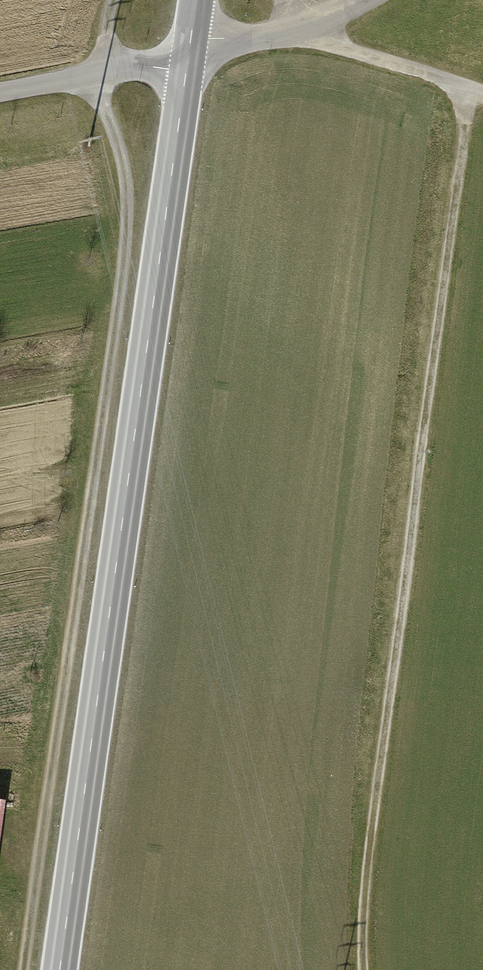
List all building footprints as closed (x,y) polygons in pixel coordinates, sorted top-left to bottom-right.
[(10,798),(0,796),(0,869),(10,798)]
